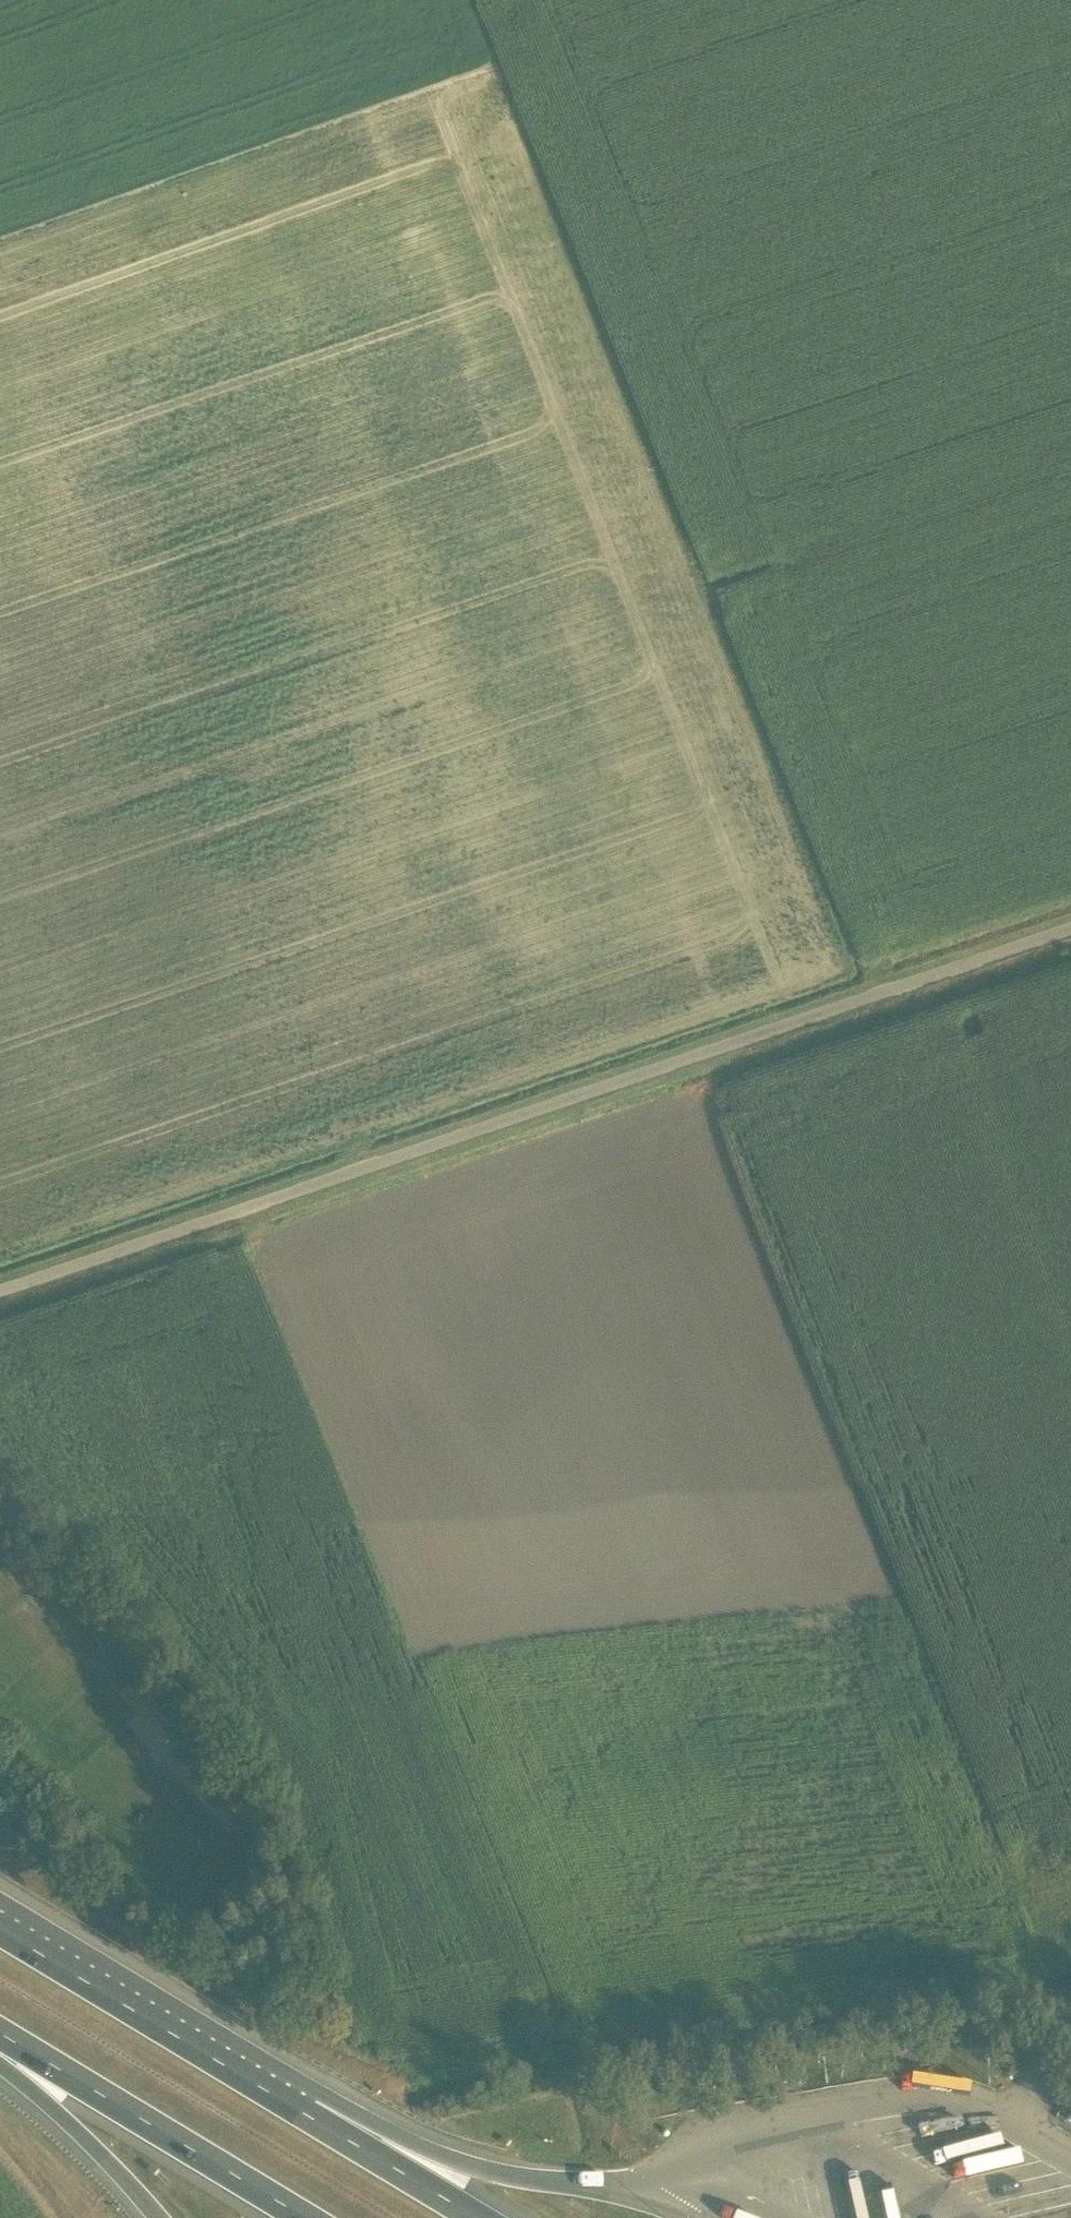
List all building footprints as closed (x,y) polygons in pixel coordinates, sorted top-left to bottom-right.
[(997,2139),(995,2127),(938,2138),(936,2127),(912,2131),(916,2154),(997,2139)] [(1027,2152),(957,2163),(959,2175),(1028,2165),(1027,2152)]
